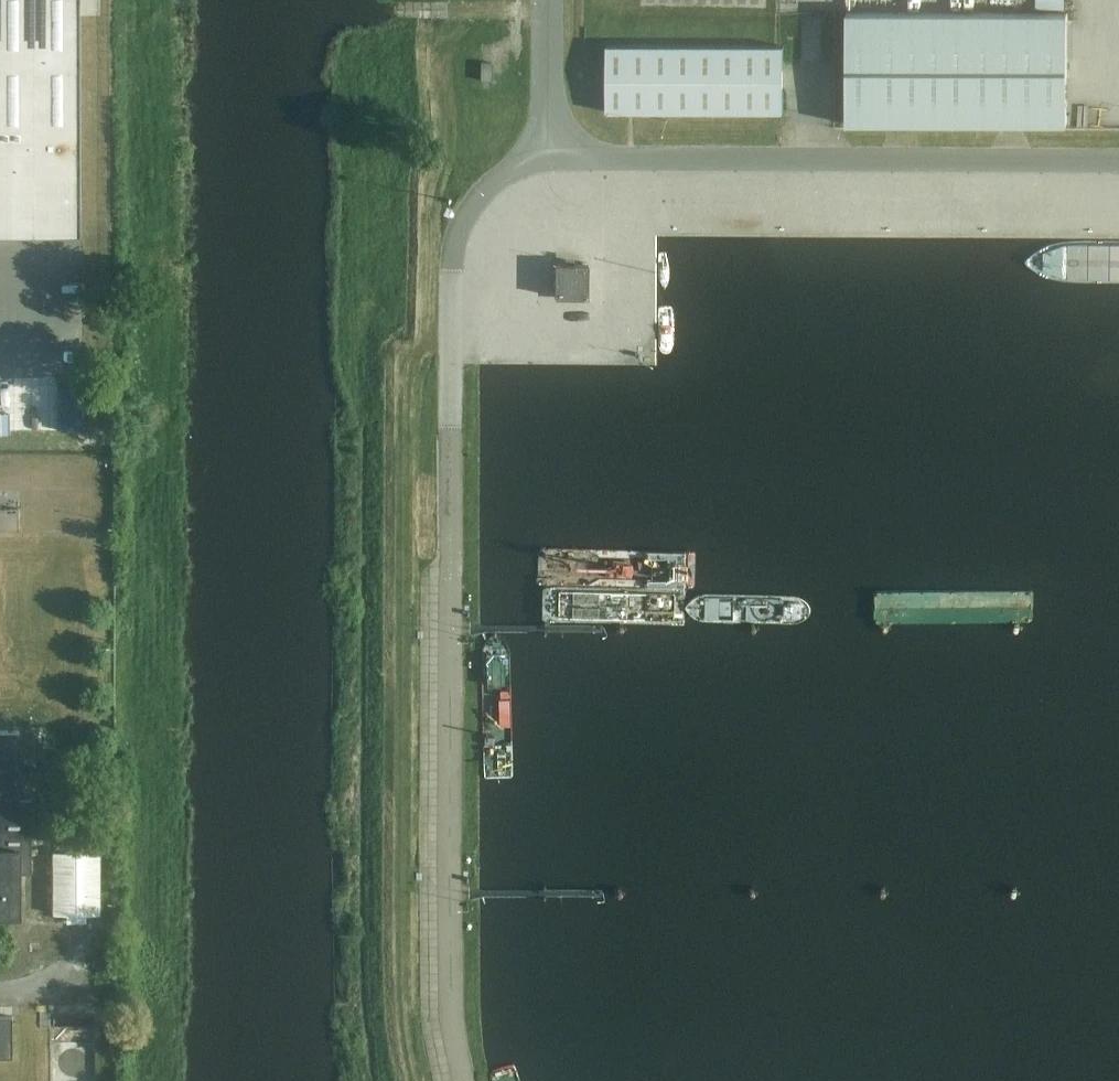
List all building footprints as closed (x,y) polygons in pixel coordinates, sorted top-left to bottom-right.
[(79,197),(79,0),(0,0),(0,197),(79,197)] [(1067,14),(847,14),(847,124),(1067,124),(1067,14)] [(607,112),(784,113),(784,46),(607,46),(607,112)] [(482,63),(481,81),(492,81),(493,63),(482,63)] [(584,266),(551,265),(550,298),(583,299),(584,266)] [(18,530),(18,508),(0,508),(0,530),(18,530)] [(0,727),(0,916),(20,916),(20,872),(30,872),(30,798),(20,798),(20,727),(0,727)] [(67,914),(67,921),(87,921),(87,914),(101,913),(100,851),(53,851),(53,914),(67,914)] [(12,1058),(12,1018),(0,1017),(0,1058),(12,1058)]
